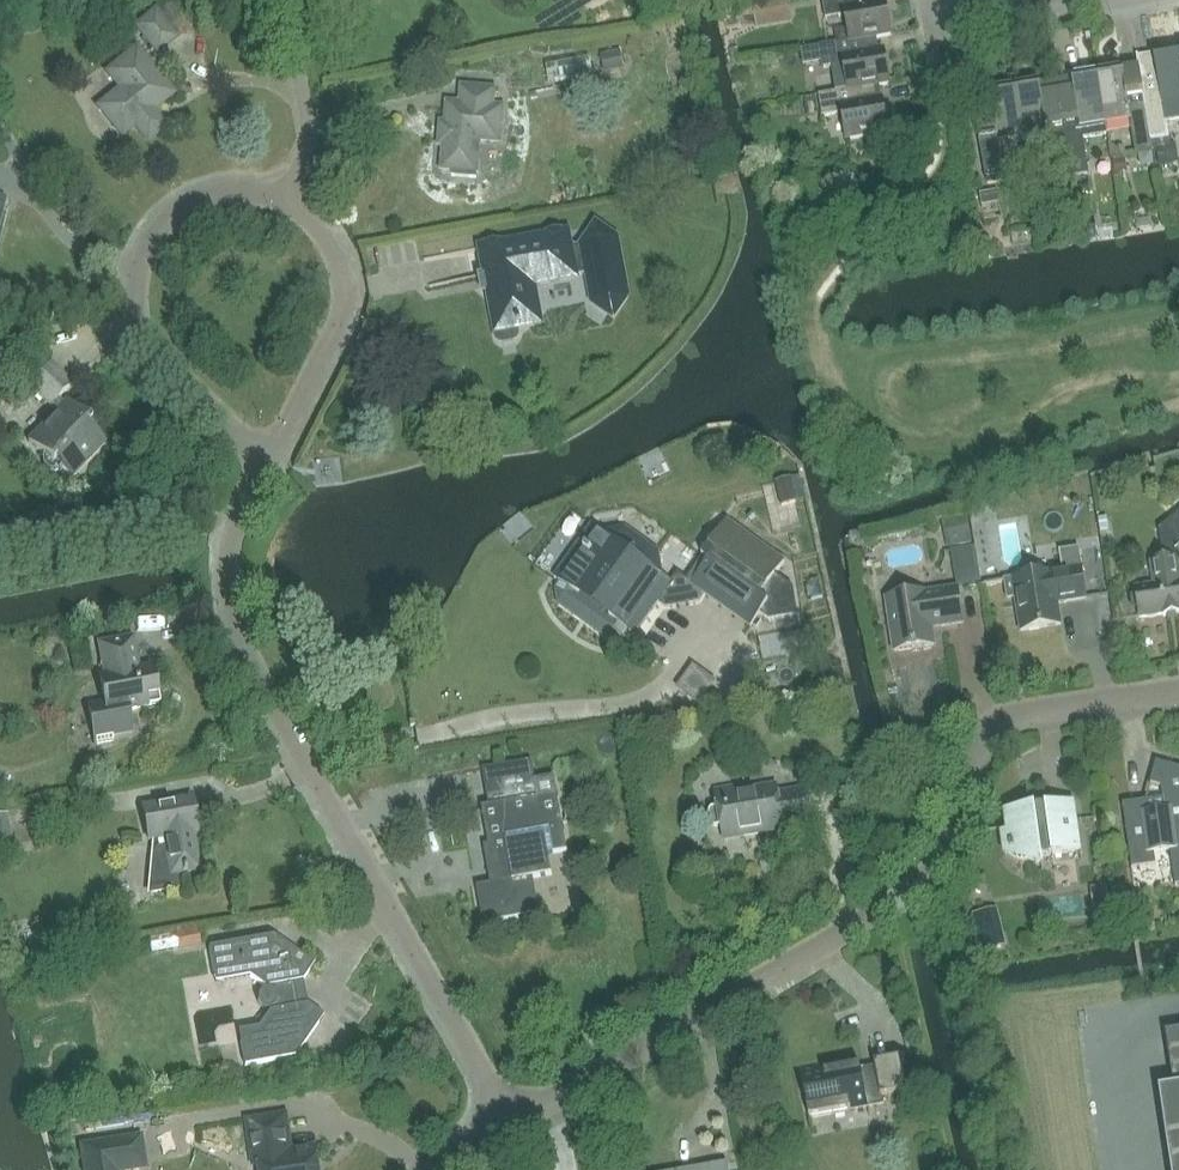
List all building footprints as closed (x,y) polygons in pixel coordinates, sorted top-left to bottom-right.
[(848,41),(874,36),(875,38),(890,36),(884,1),(879,2),(878,0),(820,0),(823,18),(844,15),(848,41)] [(158,53),(176,38),(155,12),(137,27),(158,53)] [(843,65),(847,90),(847,91),(874,87),(888,84),(882,51),(877,52),(875,38),(874,36),(848,41),(819,46),(823,69),(843,65)] [(152,110),(172,93),(136,49),(108,72),(121,88),(99,107),(122,135),(135,124),(148,140),(165,126),(152,110)] [(1137,66),(1150,142),(1151,141),(1169,138),(1166,121),(1178,118),(1178,54),(1178,50),(1135,57),(1137,66)] [(590,60),(546,68),(548,82),(593,74),(590,60)] [(1153,152),(1151,141),(1150,142),(1137,66),(1096,73),(1105,124),(1129,119),(1135,155),(1153,152)] [(1054,80),(1069,166),(1087,163),(1083,139),(1107,135),(1105,124),(1096,73),(1054,80)] [(1012,87),(1021,138),(1045,134),(1051,169),(1069,166),(1054,80),(1012,87)] [(499,142),(502,108),(495,107),(496,88),(460,85),(459,105),(448,104),(446,131),(439,130),(438,146),(444,147),(443,168),(452,168),(452,176),(476,178),(479,140),(499,142)] [(847,90),(816,95),(817,100),(819,111),(820,117),(840,113),(845,140),(886,133),(881,100),(876,101),(874,87),(847,91),(847,90)] [(997,142),(1021,138),(1012,87),(988,91),(988,93),(971,96),(985,180),(1002,177),(997,142)] [(1158,163),(1172,161),(1172,155),(1171,149),(1157,151),(1158,157),(1158,163)] [(516,335),(516,328),(541,323),(534,286),(576,278),(576,277),(587,275),(592,304),(614,318),(628,297),(617,239),(596,224),(581,245),(571,247),(568,233),(480,249),(496,332),(499,331),(500,339),(501,340),(502,341),(504,342),(507,342),(512,341),(513,340),(515,338),(516,336),(516,335)] [(500,361),(521,359),(520,348),(499,350),(500,361)] [(72,477),(104,443),(88,427),(91,424),(67,401),(64,404),(58,399),(72,384),(50,363),(28,385),(51,407),(51,406),(57,411),(28,441),(44,454),(42,460),(42,465),(45,469),(49,472),(54,472),(59,471),(61,468),(72,477)] [(1159,529),(1164,560),(1151,562),(1155,586),(1135,589),(1139,618),(1178,612),(1178,573),(1175,549),(1178,546),(1178,513),(1159,529)] [(792,588),(775,575),(785,561),(727,520),(702,556),(708,561),(692,584),(678,574),(672,582),(662,575),(658,553),(625,529),(602,532),(592,525),(554,579),(557,580),(552,587),(555,601),(608,639),(623,637),(627,631),(634,635),(658,602),(667,609),(699,603),(706,594),(751,626),(760,614),(769,620),(796,615),(792,588)] [(1065,572),(1053,574),(1052,573),(1005,580),(1008,598),(1016,597),(1021,631),(1061,625),(1057,603),(1086,599),(1078,549),(1062,552),(1065,572)] [(931,628),(963,623),(957,589),(931,593),(931,592),(886,599),(894,651),(934,645),(931,628)] [(100,677),(105,704),(88,707),(95,744),(97,743),(113,740),(112,735),(131,731),(127,710),(158,704),(151,668),(139,670),(133,637),(98,643),(104,676),(100,677)] [(699,703),(714,682),(693,667),(678,688),(699,703)] [(495,883),(476,887),(477,888),(481,887),(488,922),(483,923),(483,924),(540,914),(539,913),(534,914),(529,879),(552,875),(552,873),(547,874),(543,856),(567,851),(554,777),(535,780),(531,760),(482,769),(482,770),(487,770),(493,806),(482,808),(495,883)] [(1178,886),(1178,768),(1156,762),(1150,784),(1161,787),(1164,810),(1149,812),(1147,801),(1123,804),(1132,869),(1156,865),(1155,854),(1170,851),(1175,886),(1178,886)] [(782,833),(812,828),(806,793),(778,798),(776,788),(746,793),(745,785),(715,790),(719,809),(712,810),(710,813),(712,826),(715,828),(740,824),(742,835),(744,837),(758,835),(760,832),(782,828),(782,833)] [(148,840),(157,838),(158,848),(147,850),(151,892),(177,887),(174,874),(199,870),(192,832),(198,831),(192,798),(142,807),(148,840)] [(1073,804),(1005,813),(1008,833),(1006,838),(1006,843),(1007,847),(1009,852),(1013,855),(1017,857),(1022,858),(1027,857),(1040,863),(1041,863),(1040,856),(1080,851),(1073,804)] [(14,847),(7,813),(0,815),(0,850),(14,847)] [(177,935),(178,953),(201,952),(200,933),(177,935)] [(267,1010),(269,1010),(269,1012),(259,1027),(239,1031),(245,1066),(295,1056),(319,1023),(316,1011),(307,1004),(302,981),(309,971),(307,959),(273,936),(209,947),(215,982),(249,976),(264,987),(265,989),(264,989),(261,991),(259,993),(258,995),(257,996),(257,998),(257,999),(257,1001),(258,1003),(259,1005),(260,1007),(261,1008),(263,1009),(265,1009),(267,1010)] [(1160,1092),(1172,1169),(1178,1169),(1178,1033),(1166,1034),(1175,1090),(1160,1092)] [(882,1096),(916,1090),(910,1057),(824,1072),(823,1065),(800,1069),(809,1118),(868,1107),(868,1105),(883,1103),(882,1096)] [(314,1149),(290,1152),(285,1117),(248,1122),(253,1159),(260,1158),(262,1169),(317,1169),(314,1149)] [(139,1139),(83,1148),(86,1169),(125,1169),(144,1167),(139,1139)]
